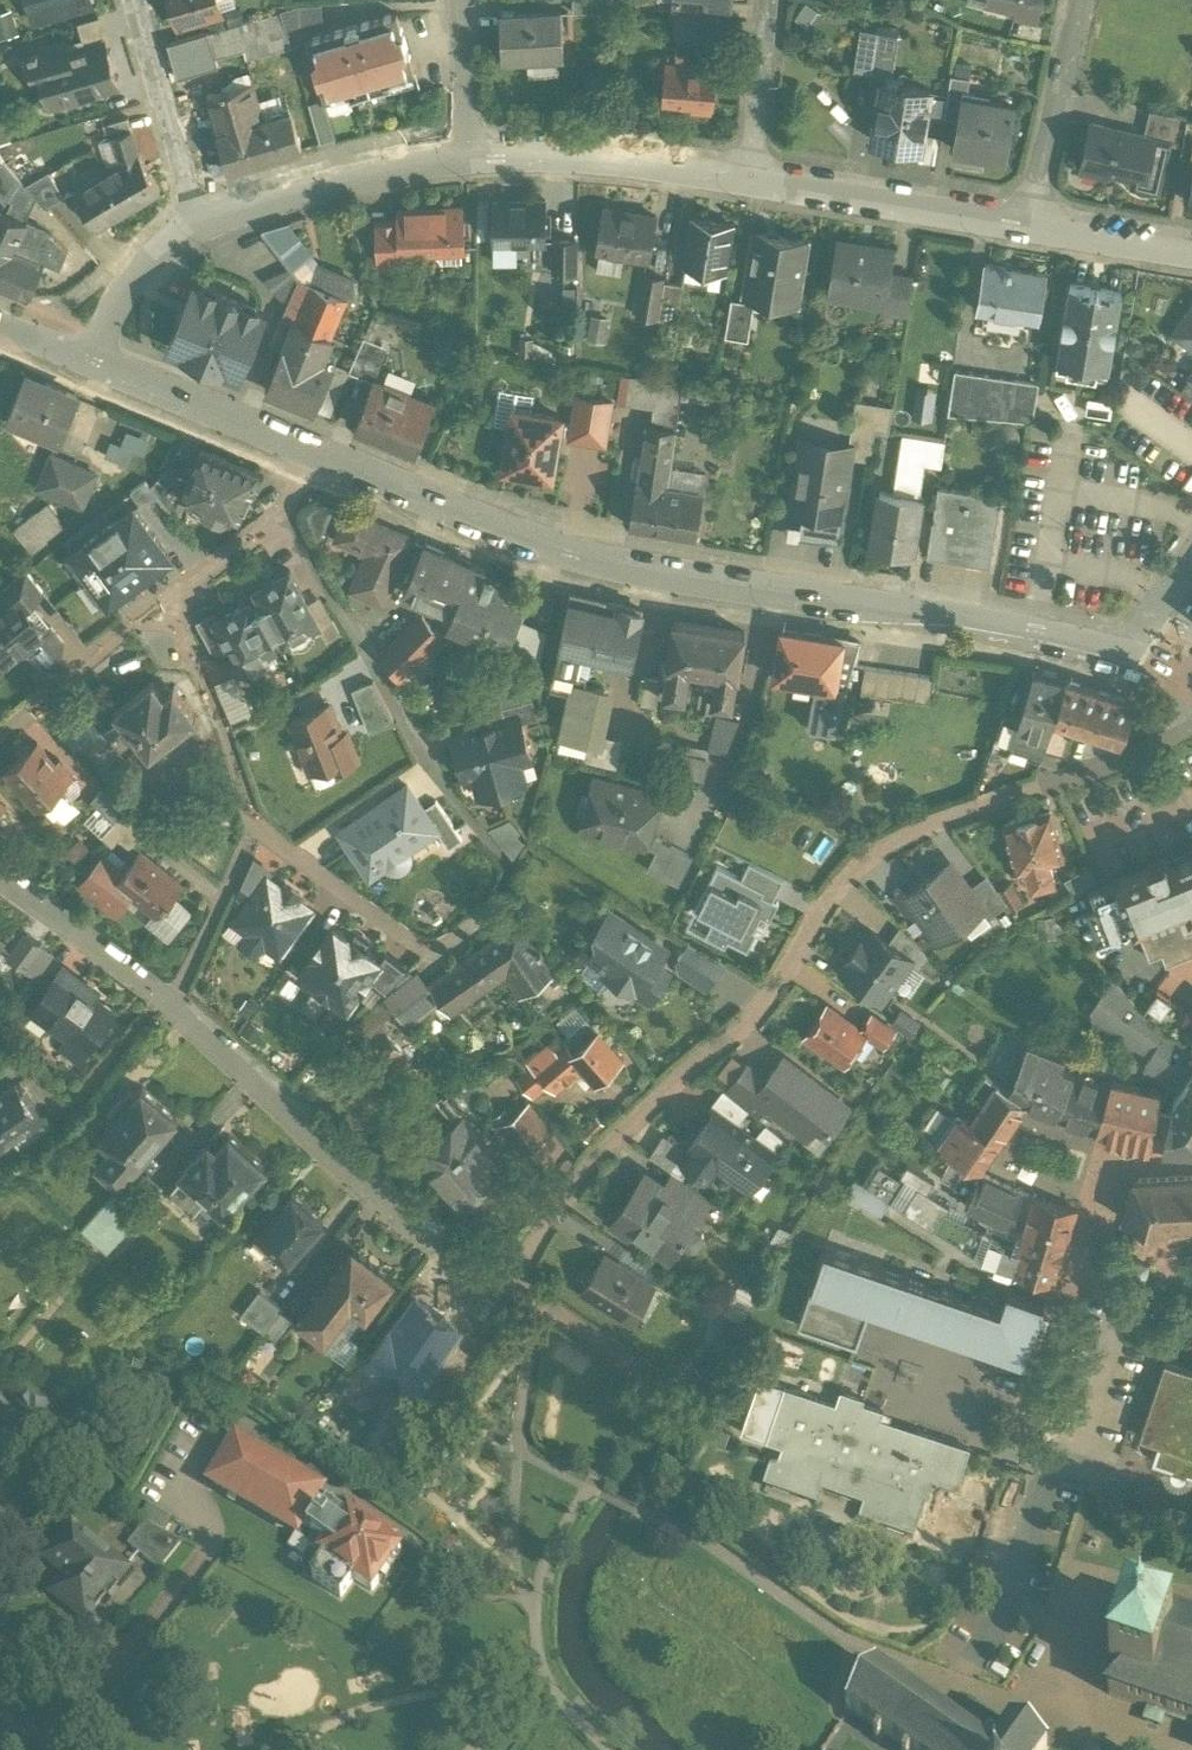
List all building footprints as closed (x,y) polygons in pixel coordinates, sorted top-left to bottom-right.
[(35,19),(92,2),(91,0),(29,0),(35,19)] [(180,23),(222,10),(219,0),(173,0),(180,23)] [(574,11),(610,9),(610,0),(574,0),(574,11)] [(1017,5),(1016,12),(1038,17),(1042,0),(996,0),(1017,5)] [(322,2),(300,4),(301,31),(324,30),(322,2)] [(300,4),(282,9),(292,45),(301,42),(301,31),(300,4)] [(562,10),(502,14),(504,56),(564,53),(562,10)] [(282,12),(209,32),(216,57),(245,50),(247,57),(291,47),(282,12)] [(398,13),(308,39),(326,99),(349,92),(351,96),(393,84),(392,79),(415,72),(398,13)] [(721,17),(679,13),(677,32),(720,36),(721,17)] [(208,30),(168,42),(178,76),(219,65),(216,57),(209,32),(208,30)] [(899,34),(878,30),(871,72),(892,76),(899,34)] [(107,40),(71,50),(68,39),(35,49),(51,103),(119,83),(107,40)] [(717,66),(668,62),(665,101),(694,104),(694,109),(711,110),(711,105),(714,106),(717,66)] [(970,77),(952,74),(945,116),(959,118),(963,90),(968,91),(970,77)] [(930,88),(883,80),(873,139),(920,147),(930,88)] [(263,118),(253,81),(227,89),(226,86),(223,87),(224,90),(209,94),(230,168),(302,147),(291,110),(263,118)] [(1016,105),(975,98),(976,92),(968,91),(963,90),(959,118),(954,148),(1007,157),(1016,105)] [(325,103),(311,108),(321,141),(335,137),(325,103)] [(1187,117),(1151,109),(1145,134),(1170,140),(1169,142),(1183,145),(1187,117)] [(1145,134),(1092,122),(1082,168),(1108,175),(1109,171),(1136,177),(1135,184),(1158,190),(1169,142),(1170,140),(1145,134)] [(140,152),(133,129),(113,135),(121,163),(107,171),(128,207),(161,188),(140,152)] [(0,162),(0,196),(5,201),(5,197),(9,198),(22,179),(5,160),(4,160),(0,162)] [(51,170),(26,184),(37,196),(46,206),(65,195),(51,170)] [(107,170),(76,188),(99,227),(129,209),(128,207),(107,171),(107,170)] [(22,179),(9,198),(12,199),(7,211),(27,218),(37,196),(26,184),(22,179)] [(546,199),(494,200),(494,243),(515,243),(515,241),(546,241),(546,199)] [(463,206),(398,209),(399,219),(387,219),(377,220),(378,252),(379,259),(384,259),(384,263),(398,262),(398,259),(403,258),(402,250),(437,249),(462,247),(466,247),(465,232),(470,231),(470,220),(464,220),(463,206)] [(656,215),(604,206),(596,249),(649,258),(656,215)] [(0,208),(0,282),(24,292),(40,257),(52,230),(44,225),(29,219),(27,218),(7,211),(0,208)] [(387,212),(353,214),(362,253),(378,252),(377,220),(387,219),(387,212)] [(732,222),(693,216),(685,263),(687,264),(704,267),(724,270),(732,222)] [(306,244),(289,222),(263,229),(286,259),(306,244)] [(52,230),(40,257),(61,267),(70,248),(52,230)] [(805,239),(757,231),(747,293),(795,300),(805,239)] [(576,240),(554,239),(554,272),(576,272),(576,240)] [(894,248),(838,239),(829,293),(853,297),(854,289),(885,294),(887,295),(891,271),(894,248)] [(462,247),(437,249),(438,255),(443,262),(462,261),(462,247)] [(1045,273),(986,263),(978,310),(1038,320),(1045,273)] [(704,267),(687,264),(684,277),(702,280),(704,267)] [(354,279),(319,265),(312,283),(296,321),(331,336),(348,298),(356,295),(354,279)] [(290,267),(265,278),(282,297),(292,301),(301,278),(292,266),(290,267)] [(914,275),(891,271),(887,295),(885,294),(882,309),(908,313),(914,275)] [(663,277),(644,274),(638,315),(656,318),(663,277)] [(292,301),(285,316),(296,321),(312,283),(301,278),(292,301)] [(684,284),(664,280),(658,318),(678,321),(684,284)] [(242,301),(219,291),(219,290),(217,290),(217,291),(204,285),(205,284),(203,283),(201,287),(195,284),(169,346),(239,375),(265,313),(258,310),(260,307),(258,306),(257,307),(244,302),(245,301),(243,300),(242,301)] [(1122,291),(1071,283),(1058,358),(1069,360),(1067,371),(1096,376),(1098,365),(1109,366),(1122,291)] [(754,301),(732,298),(726,335),(748,339),(754,301)] [(1174,330),(1176,331),(1181,325),(1191,333),(1191,307),(1174,330)] [(296,321),(285,316),(274,342),(284,346),(285,346),(296,321)] [(331,336),(296,321),(285,346),(284,346),(267,388),(316,408),(334,366),(322,360),(331,336)] [(383,342),(365,335),(350,370),(369,378),(383,342)] [(532,340),(521,339),(521,354),(532,355),(532,340)] [(1039,382),(955,369),(949,413),(1028,420),(1033,421),(1039,382)] [(80,394),(27,372),(9,416),(61,438),(80,394)] [(683,383),(630,375),(626,402),(654,406),(651,423),(676,427),(682,392),(683,383)] [(1191,375),(1182,388),(1191,395),(1191,375)] [(435,402),(380,382),(370,407),(364,404),(356,424),(417,449),(435,402)] [(717,388),(683,383),(682,392),(715,397),(717,388)] [(612,399),(578,394),(571,436),(605,441),(612,399)] [(933,400),(917,397),(914,416),(931,418),(933,400)] [(1112,402),(1089,398),(1087,411),(1110,415),(1112,402)] [(893,405),(857,399),(849,445),(851,446),(849,456),(871,459),(875,428),(889,430),(893,405)] [(561,414),(515,407),(512,424),(505,423),(501,446),(508,448),(505,465),(552,473),(561,414)] [(651,423),(647,422),(638,479),(668,483),(676,427),(651,423)] [(946,439),(903,432),(894,492),(920,496),(925,462),(942,465),(946,439)] [(849,445),(811,439),(807,463),(800,462),(793,508),(803,510),(804,508),(840,514),(849,456),(851,446),(849,445)] [(259,470),(202,446),(191,472),(183,492),(184,493),(239,516),(240,513),(241,514),(245,512),(250,501),(248,497),(247,497),(259,470)] [(97,472),(53,454),(39,486),(83,505),(97,472)] [(191,472),(171,463),(152,485),(172,510),(175,514),(184,493),(183,492),(191,472)] [(152,485),(146,479),(118,500),(140,530),(146,526),(148,529),(172,510),(152,485)] [(638,479),(637,479),(630,524),(696,535),(703,489),(668,483),(638,479)] [(1001,495),(938,485),(927,555),(990,565),(1001,495)] [(894,492),(880,490),(874,525),(881,526),(878,547),(913,553),(922,496),(920,496),(894,492)] [(111,498),(95,491),(89,505),(99,508),(111,498)] [(840,514),(804,508),(803,510),(799,535),(824,539),(824,537),(840,539),(843,515),(840,514)] [(412,536),(350,509),(337,538),(359,548),(362,542),(376,548),(366,572),(361,569),(353,588),(384,601),(412,536)] [(140,530),(110,553),(131,581),(133,580),(167,554),(148,529),(146,526),(140,530)] [(474,562),(424,541),(406,585),(454,606),(455,606),(474,562)] [(110,553),(91,567),(115,599),(135,584),(133,580),(131,581),(110,553)] [(528,591),(483,572),(486,567),(474,562),(455,606),(454,606),(449,618),(474,628),(471,636),(488,643),(491,635),(507,642),(518,616),(528,591)] [(44,590),(27,568),(7,584),(15,594),(17,593),(26,605),(44,590)] [(319,620),(290,568),(257,586),(266,602),(255,608),(250,599),(218,617),(230,641),(241,663),(275,644),(270,635),(281,629),(286,638),(319,620)] [(0,590),(0,606),(15,594),(7,584),(0,590)] [(642,607),(571,592),(560,643),(594,651),(632,659),(637,636),(636,635),(642,607)] [(24,645),(45,628),(44,626),(26,605),(17,593),(15,594),(0,606),(0,664),(24,645)] [(423,611),(384,650),(408,696),(458,647),(423,611)] [(218,617),(216,612),(199,622),(212,650),(230,641),(218,617)] [(549,629),(518,616),(507,642),(505,647),(541,662),(549,629)] [(706,625),(675,620),(668,662),(669,662),(690,665),(700,667),(706,625)] [(47,626),(46,624),(44,626),(45,628),(24,645),(43,667),(63,651),(62,650),(63,650),(62,648),(63,643),(64,642),(63,641),(64,640),(52,625),(51,626),(47,626)] [(745,631),(706,625),(700,667),(717,669),(737,673),(739,673),(745,631)] [(860,640),(782,627),(774,675),(816,682),(809,725),(836,729),(860,640)] [(594,651),(560,643),(551,684),(575,689),(583,691),(585,682),(587,672),(589,673),(594,651)] [(690,665),(669,662),(664,693),(685,696),(690,665)] [(933,674),(865,664),(861,691),(929,701),(933,674)] [(737,673),(717,669),(712,700),(732,703),(737,673)] [(1020,715),(1011,742),(1013,742),(1043,752),(1045,746),(1065,680),(1034,672),(1020,715)] [(661,679),(646,676),(642,701),(657,704),(661,679)] [(154,678),(116,708),(126,721),(113,731),(128,750),(141,739),(151,752),(198,715),(174,685),(165,693),(154,678)] [(1065,680),(1045,746),(1066,753),(1072,733),(1065,731),(1068,722),(1122,739),(1134,699),(1126,697),(1126,696),(1070,678),(1070,679),(1066,678),(1065,680)] [(374,679),(353,687),(368,727),(394,717),(374,679)] [(583,691),(575,689),(572,700),(570,700),(563,732),(589,738),(601,741),(602,733),(608,708),(600,706),(605,686),(585,682),(583,691)] [(533,697),(502,706),(506,720),(520,715),(522,721),(539,716),(533,697)] [(330,703),(291,719),(311,768),(330,761),(332,767),(358,756),(348,731),(342,733),(330,703)] [(1020,715),(1004,710),(992,747),(1010,752),(1013,742),(1011,742),(1020,715)] [(506,720),(453,734),(465,776),(471,775),(476,777),(480,794),(525,781),(520,764),(523,760),(532,757),(522,721),(520,715),(506,720)] [(602,733),(601,741),(589,738),(584,758),(616,766),(622,738),(602,733)] [(56,761),(38,741),(6,768),(38,806),(44,801),(54,812),(74,795),(64,784),(74,775),(59,758),(56,761)] [(708,758),(686,752),(681,771),(704,776),(708,758)] [(330,761),(311,768),(317,783),(321,785),(335,780),(336,776),(332,767),(330,761)] [(660,792),(595,776),(584,820),(624,830),(622,837),(647,843),(649,832),(660,792)] [(408,784),(373,808),(375,811),(360,821),(358,818),(340,831),(366,869),(383,858),(387,864),(391,867),(395,869),(400,868),(405,866),(408,863),(410,858),(410,854),(409,849),(405,843),(433,824),(434,823),(424,808),(408,784)] [(126,807),(104,786),(92,799),(114,820),(126,807)] [(463,838),(437,799),(424,808),(434,823),(433,824),(449,848),(463,838)] [(126,807),(114,820),(115,821),(102,836),(113,844),(120,837),(130,846),(149,825),(126,807)] [(1050,810),(1025,817),(1022,815),(1012,818),(1010,821),(1004,823),(1019,879),(1030,876),(1032,885),(1055,879),(1049,860),(1063,856),(1050,810)] [(511,817),(489,827),(513,857),(526,840),(522,838),(518,833),(521,830),(511,817)] [(693,859),(653,840),(650,850),(658,853),(649,869),(679,886),(693,859)] [(142,849),(125,871),(105,855),(83,882),(118,910),(131,893),(155,911),(157,913),(171,895),(182,881),(142,849)] [(1118,877),(1118,875),(1116,874),(1090,885),(1089,887),(1095,901),(1087,904),(1086,905),(1101,943),(1103,943),(1139,929),(1137,925),(1180,908),(1186,921),(1191,918),(1191,854),(1179,858),(1180,860),(1170,864),(1166,855),(1148,862),(1149,865),(1118,877)] [(274,870),(255,856),(241,885),(255,895),(268,877),(269,877),(274,870)] [(749,860),(741,876),(776,893),(784,878),(749,860)] [(968,887),(948,861),(908,891),(917,903),(914,906),(921,915),(931,917),(945,937),(982,910),(983,909),(968,887)] [(717,864),(694,910),(731,929),(726,938),(748,949),(757,931),(753,929),(766,905),(769,907),(776,893),(741,876),(717,864)] [(1087,866),(1066,879),(1074,893),(1096,880),(1087,866)] [(1007,903),(986,874),(968,887),(983,909),(982,910),(988,917),(1007,903)] [(269,877),(268,877),(255,895),(236,921),(250,931),(242,943),(257,954),(266,942),(280,952),(312,909),(269,877)] [(1011,882),(999,889),(1011,909),(1023,903),(1011,882)] [(171,895),(157,913),(155,911),(148,920),(169,936),(190,910),(171,895)] [(1137,925),(1139,929),(1150,957),(1162,952),(1167,963),(1191,953),(1191,918),(1186,921),(1180,908),(1137,925)] [(653,941),(610,911),(597,930),(605,935),(592,954),(593,954),(616,973),(613,978),(625,986),(635,984),(652,995),(667,972),(651,961),(648,962),(646,951),(653,941)] [(519,922),(431,984),(440,998),(450,991),(459,1004),(507,970),(521,990),(552,968),(540,952),(543,950),(541,947),(538,949),(519,922)] [(380,958),(335,925),(302,971),(316,982),(311,989),(328,1001),(333,994),(347,1005),(367,977),(381,959),(380,958)] [(930,954),(899,925),(888,941),(912,958),(909,962),(919,969),(930,954)] [(888,941),(871,929),(842,970),(882,999),(909,962),(912,958),(888,941)] [(27,932),(10,955),(26,966),(43,943),(27,932)] [(726,962),(688,942),(674,963),(710,987),(726,962)] [(385,951),(380,958),(381,959),(367,977),(385,991),(402,974),(408,967),(385,951)] [(616,973),(593,954),(583,969),(599,987),(608,986),(613,978),(616,973)] [(65,966),(33,1009),(87,1048),(113,1012),(83,989),(88,983),(65,966)] [(418,970),(384,996),(408,1026),(435,1005),(434,1005),(441,999),(440,998),(431,984),(430,984),(418,970)] [(1114,977),(1092,1008),(1094,1016),(1100,1020),(1101,1025),(1106,1029),(1111,1028),(1129,1039),(1129,1042),(1134,1045),(1137,1045),(1151,1054),(1147,1059),(1148,1065),(1165,1076),(1166,1080),(1171,1083),(1175,1083),(1181,1087),(1182,1085),(1191,1069),(1191,1046),(1186,1041),(1177,1036),(1178,1035),(1176,1034),(1162,1028),(1142,1007),(1114,977)] [(1158,987),(1142,1007),(1162,1028),(1176,1034),(1178,1035),(1177,1036),(1186,1041),(1191,1034),(1191,1012),(1158,987)] [(450,991),(440,998),(441,999),(434,1005),(435,1005),(443,1016),(450,1011),(459,1004),(450,991)] [(374,1005),(349,1028),(359,1039),(385,1018),(374,1005)] [(861,1029),(827,1005),(805,1036),(846,1065),(868,1034),(861,1029)] [(895,1030),(872,1014),(861,1029),(868,1034),(884,1046),(895,1030)] [(622,1038),(603,1015),(592,1025),(598,1032),(612,1047),(622,1038)] [(588,1020),(565,1040),(575,1052),(598,1032),(592,1025),(588,1020)] [(388,1030),(367,1048),(389,1073),(401,1063),(393,1054),(402,1047),(388,1030)] [(934,1036),(926,1030),(920,1038),(929,1044),(934,1036)] [(565,1040),(520,1079),(533,1094),(549,1081),(556,1089),(586,1064),(596,1077),(620,1056),(612,1047),(598,1032),(575,1052),(565,1040)] [(1065,1056),(1028,1041),(1008,1090),(1026,1104),(1057,1116),(1074,1072),(1061,1066),(1065,1056)] [(853,1104),(785,1050),(764,1075),(748,1062),(726,1090),(760,1118),(767,1108),(807,1141),(819,1127),(828,1136),(853,1104)] [(1116,1063),(1087,1050),(1083,1059),(1085,1062),(1112,1075),(1116,1063)] [(1182,1085),(1181,1087),(1172,1102),(1171,1108),(1158,1105),(1149,1144),(1163,1143),(1191,1144),(1191,1069),(1182,1085)] [(1074,1072),(1057,1116),(1095,1131),(1109,1085),(1074,1072)] [(1008,1090),(985,1073),(972,1091),(984,1099),(971,1119),(1003,1140),(1026,1104),(1008,1090)] [(0,1090),(0,1143),(41,1116),(40,1115),(41,1114),(30,1096),(28,1097),(16,1079),(0,1090)] [(1162,1090),(1111,1079),(1109,1085),(1095,1131),(1149,1144),(1158,1105),(1162,1090)] [(143,1084),(131,1098),(124,1092),(107,1111),(114,1117),(100,1132),(118,1148),(104,1164),(121,1179),(178,1115),(143,1084)] [(476,1110),(455,1087),(444,1096),(462,1117),(464,1119),(476,1110)] [(726,1090),(724,1088),(710,1106),(720,1114),(722,1111),(738,1123),(749,1109),(726,1090)] [(444,1096),(442,1093),(416,1116),(436,1139),(462,1117),(444,1096)] [(528,1105),(502,1124),(523,1152),(548,1133),(528,1105)] [(738,1123),(722,1111),(720,1114),(712,1125),(718,1130),(713,1137),(700,1128),(680,1155),(711,1177),(719,1165),(731,1174),(737,1165),(755,1179),(775,1150),(738,1123)] [(959,1120),(948,1113),(932,1136),(942,1146),(959,1120)] [(971,1119),(963,1114),(959,1120),(942,1146),(965,1161),(980,1171),(982,1172),(1003,1140),(971,1119)] [(464,1119),(462,1117),(436,1139),(419,1154),(450,1189),(453,1186),(471,1207),(511,1173),(464,1119)] [(230,1131),(217,1146),(209,1139),(182,1169),(186,1173),(173,1187),(193,1205),(206,1191),(225,1208),(265,1164),(230,1131)] [(980,1171),(965,1161),(955,1183),(971,1191),(980,1171)] [(982,1172),(980,1171),(971,1191),(966,1202),(970,1206),(1008,1224),(1023,1192),(982,1172)] [(663,1184),(646,1172),(618,1212),(613,1208),(608,1215),(629,1230),(630,1229),(654,1246),(657,1241),(671,1251),(679,1240),(683,1242),(689,1241),(695,1233),(694,1227),(690,1225),(697,1214),(660,1188),(663,1184)] [(1133,1179),(1123,1217),(1139,1222),(1138,1223),(1137,1223),(1124,1268),(1125,1269),(1125,1271),(1170,1284),(1187,1288),(1191,1272),(1191,1270),(1183,1262),(1187,1247),(1191,1247),(1191,1176),(1133,1179)] [(891,1200),(855,1177),(846,1191),(882,1214),(891,1200)] [(713,1198),(688,1180),(677,1195),(703,1212),(713,1198)] [(115,1188),(81,1225),(108,1250),(142,1213),(115,1188)] [(293,1189),(282,1201),(277,1196),(258,1217),(263,1222),(258,1228),(290,1256),(324,1218),(293,1189)] [(1077,1208),(1034,1196),(1028,1216),(1032,1221),(1028,1237),(1018,1233),(1012,1247),(1005,1265),(1055,1282),(1077,1208)] [(992,1233),(945,1210),(926,1201),(916,1217),(915,1216),(914,1217),(933,1229),(934,1229),(982,1258),(1005,1265),(1012,1247),(1005,1244),(992,1233)] [(393,1275),(354,1245),(327,1281),(301,1316),(325,1334),(347,1306),(360,1315),(364,1310),(366,1311),(393,1275)] [(1001,1309),(825,1246),(799,1322),(858,1343),(870,1306),(1024,1360),(1045,1302),(1008,1289),(1001,1309)] [(654,1285),(605,1255),(582,1291),(632,1321),(654,1285)] [(687,1284),(663,1269),(656,1281),(679,1296),(687,1284)] [(260,1287),(241,1311),(265,1329),(282,1306),(284,1304),(260,1287)] [(415,1295),(396,1324),(393,1322),(370,1356),(400,1377),(396,1383),(414,1396),(442,1356),(443,1355),(440,1353),(459,1326),(442,1314),(439,1317),(430,1311),(433,1307),(415,1295)] [(296,1317),(282,1306),(265,1329),(279,1339),(296,1317)] [(370,1329),(359,1320),(345,1340),(356,1348),(370,1329)] [(481,1342),(459,1326),(440,1353),(443,1355),(442,1356),(462,1370),(481,1342)] [(1165,1360),(1140,1436),(1159,1442),(1153,1460),(1172,1466),(1171,1467),(1173,1467),(1173,1470),(1174,1473),(1177,1475),(1180,1476),(1183,1476),(1185,1475),(1187,1472),(1189,1473),(1189,1472),(1191,1473),(1191,1368),(1165,1360)] [(864,1394),(842,1387),(838,1400),(760,1374),(742,1426),(782,1440),(765,1494),(818,1511),(824,1497),(864,1511),(860,1525),(914,1543),(931,1492),(951,1498),(969,1446),(880,1415),(883,1406),(862,1399),(864,1394)] [(57,1407),(29,1375),(9,1392),(37,1424),(57,1407)] [(384,1429),(365,1457),(379,1466),(398,1438),(384,1429)] [(0,1444),(0,1476),(5,1482),(16,1473),(11,1467),(17,1462),(1,1443),(0,1444)] [(391,1533),(356,1509),(350,1518),(350,1517),(348,1519),(319,1499),(233,1449),(211,1485),(230,1496),(234,1490),(243,1496),(239,1502),(258,1513),(262,1507),(272,1512),(268,1520),(269,1520),(273,1513),(283,1519),(279,1525),(298,1536),(299,1535),(314,1546),(311,1551),(326,1562),(313,1581),(342,1601),(355,1582),(373,1595),(402,1554),(384,1542),(391,1533)] [(161,1514),(150,1507),(142,1522),(147,1525),(164,1534),(172,1520),(161,1514)] [(20,1524),(13,1523),(9,1527),(8,1533),(12,1538),(18,1538),(23,1535),(23,1528),(20,1524)] [(164,1534),(147,1525),(129,1547),(161,1573),(184,1545),(164,1534)] [(128,1572),(74,1527),(47,1560),(77,1585),(63,1603),(87,1623),(128,1572)] [(1138,1608),(1133,1623),(1129,1622),(1110,1679),(1114,1680),(1109,1695),(1150,1709),(1146,1722),(1162,1728),(1165,1718),(1191,1727),(1191,1611),(1184,1608),(1179,1622),(1138,1608)] [(845,1714),(846,1715),(847,1713),(852,1716),(854,1714),(880,1733),(874,1742),(879,1746),(886,1737),(905,1749),(987,1749),(969,1738),(971,1736),(967,1734),(966,1736),(940,1718),(941,1716),(937,1713),(936,1715),(932,1712),(914,1700),(911,1698),(912,1696),(908,1694),(907,1695),(880,1677),(882,1675),(875,1671),(845,1714)] [(1048,1749),(1013,1726),(998,1748),(997,1745),(995,1744),(994,1743),(992,1743),(990,1743),(989,1745),(987,1746),(987,1748),(987,1749),(1048,1749)]
